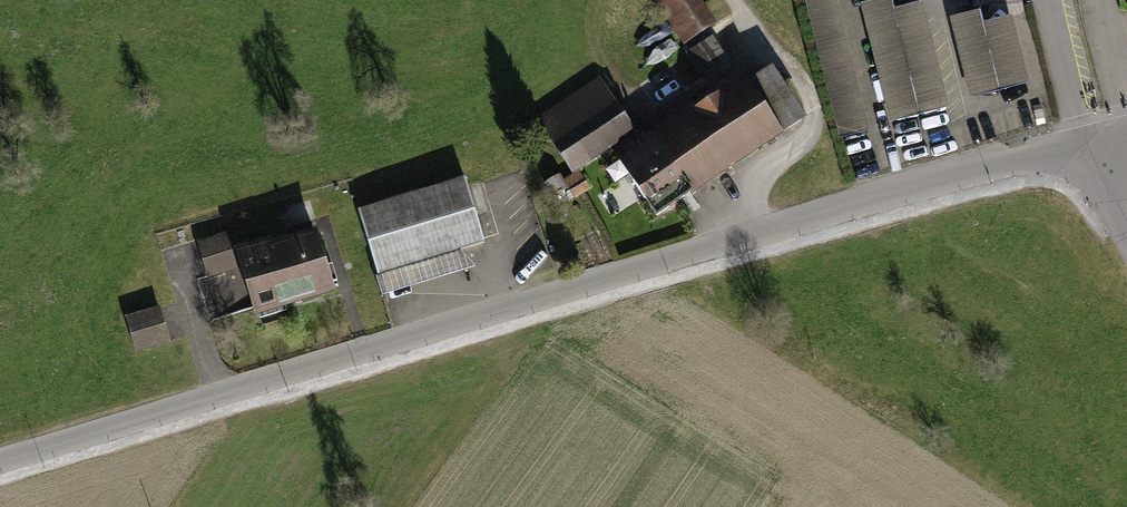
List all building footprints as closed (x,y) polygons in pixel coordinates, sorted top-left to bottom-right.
[(663,5),(692,50),(726,28),(707,0),(670,0),(663,5)] [(862,10),(891,126),(948,112),(922,8),(894,15),(891,3),(862,10)] [(952,23),(973,103),(1028,88),(1011,21),(984,28),(981,16),(952,23)] [(637,140),(612,156),(657,223),(809,123),(773,69),(750,85),(746,78),(641,146),(637,140)] [(573,179),(636,138),(600,85),(538,126),(573,179)] [(579,177),(564,187),(576,205),(584,200),(591,195),(579,177)] [(465,183),(358,216),(378,279),(485,247),(465,183)] [(229,236),(197,246),(208,283),(239,274),(254,321),(335,296),(317,238),(290,246),(287,236),(234,253),(229,236)] [(159,310),(125,320),(137,357),(171,347),(159,310)]
